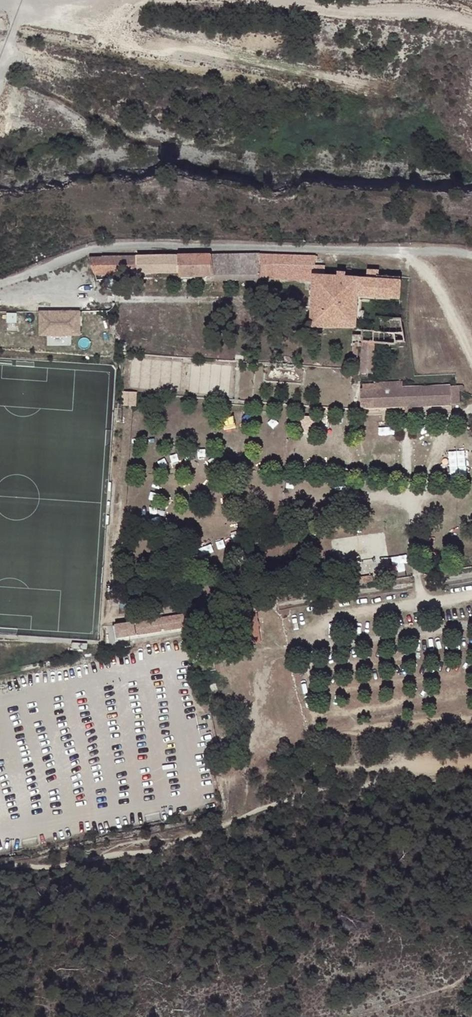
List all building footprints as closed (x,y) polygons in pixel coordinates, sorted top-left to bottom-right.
[(248,253),(153,254),(154,276),(257,274),(257,278),(304,283),(304,279),(312,279),(312,283),(310,327),(353,327),(355,318),(362,319),(362,311),(360,310),(361,297),(397,300),(398,277),(377,276),(378,271),(366,270),(365,280),(344,278),(344,273),(336,273),(335,277),(323,277),(322,266),(313,266),(313,257),(267,253),(248,253)] [(134,255),(89,256),(86,256),(93,273),(134,273),(134,255)] [(79,311),(40,311),(40,335),(79,335),(79,311)] [(359,335),(352,335),(351,345),(358,345),(359,341),(361,342),(359,371),(370,372),(372,343),(393,345),(393,341),(401,341),(401,338),(398,318),(387,319),(375,318),(373,330),(360,329),(359,335)] [(351,369),(343,368),(343,376),(350,377),(351,369)] [(457,392),(456,386),(400,389),(399,382),(361,384),(362,390),(359,390),(360,409),(458,404),(457,392)] [(136,392),(121,391),(120,407),(134,408),(136,392)] [(315,417),(299,416),(298,429),(314,430),(315,417)] [(358,577),(359,585),(374,582),(373,575),(358,577)] [(116,638),(154,632),(165,630),(204,624),(201,611),(114,625),(116,638)] [(165,630),(154,632),(161,640),(165,630)]
